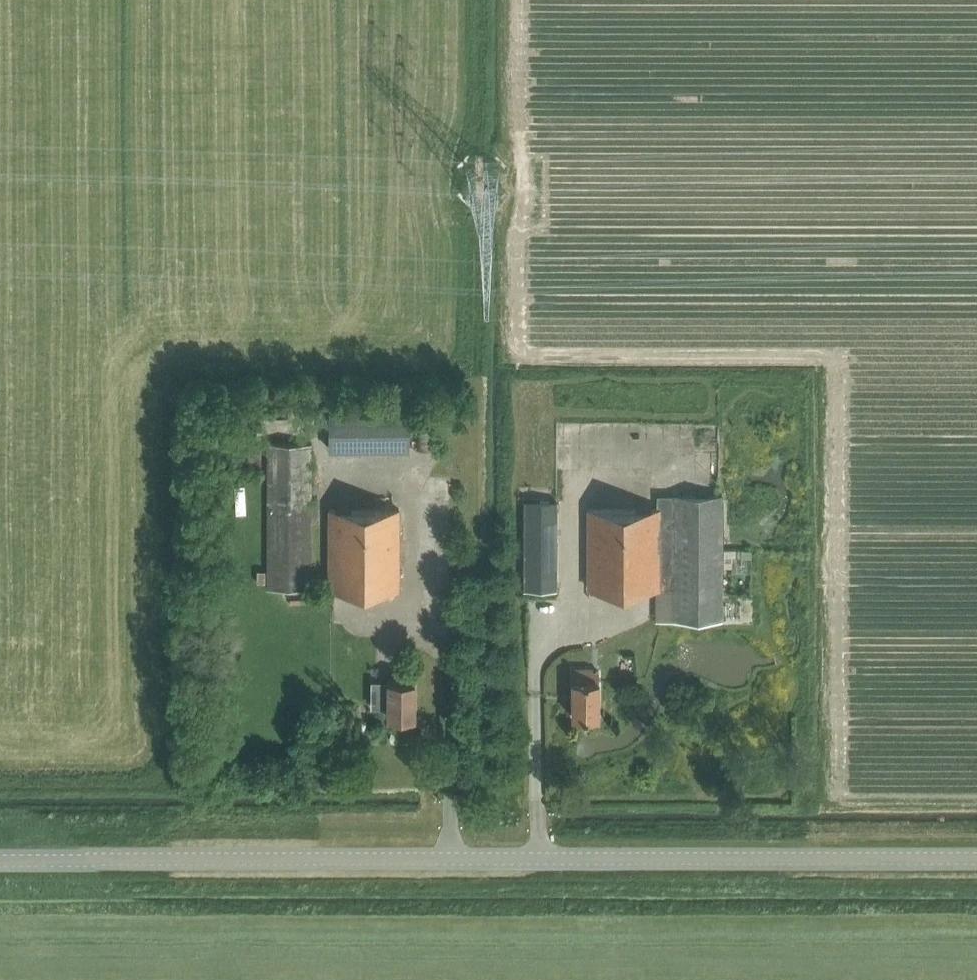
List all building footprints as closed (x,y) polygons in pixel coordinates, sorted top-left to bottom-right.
[(409,450),(409,408),(328,408),(328,450),(409,450)] [(311,589),(312,444),(266,444),(266,589),(311,589)] [(722,620),(722,597),(731,597),(731,495),(657,495),(658,509),(588,509),(588,588),(658,588),(658,620),(722,620)] [(557,502),(524,502),(524,590),(557,590),(557,502)] [(329,589),(398,589),(398,510),(329,510),(329,589)] [(572,681),(573,717),(599,717),(598,681),(592,681),(592,668),(572,669),(572,681)] [(388,682),(388,718),(414,718),(414,682),(414,669),(394,669),(394,682),(388,682)]
